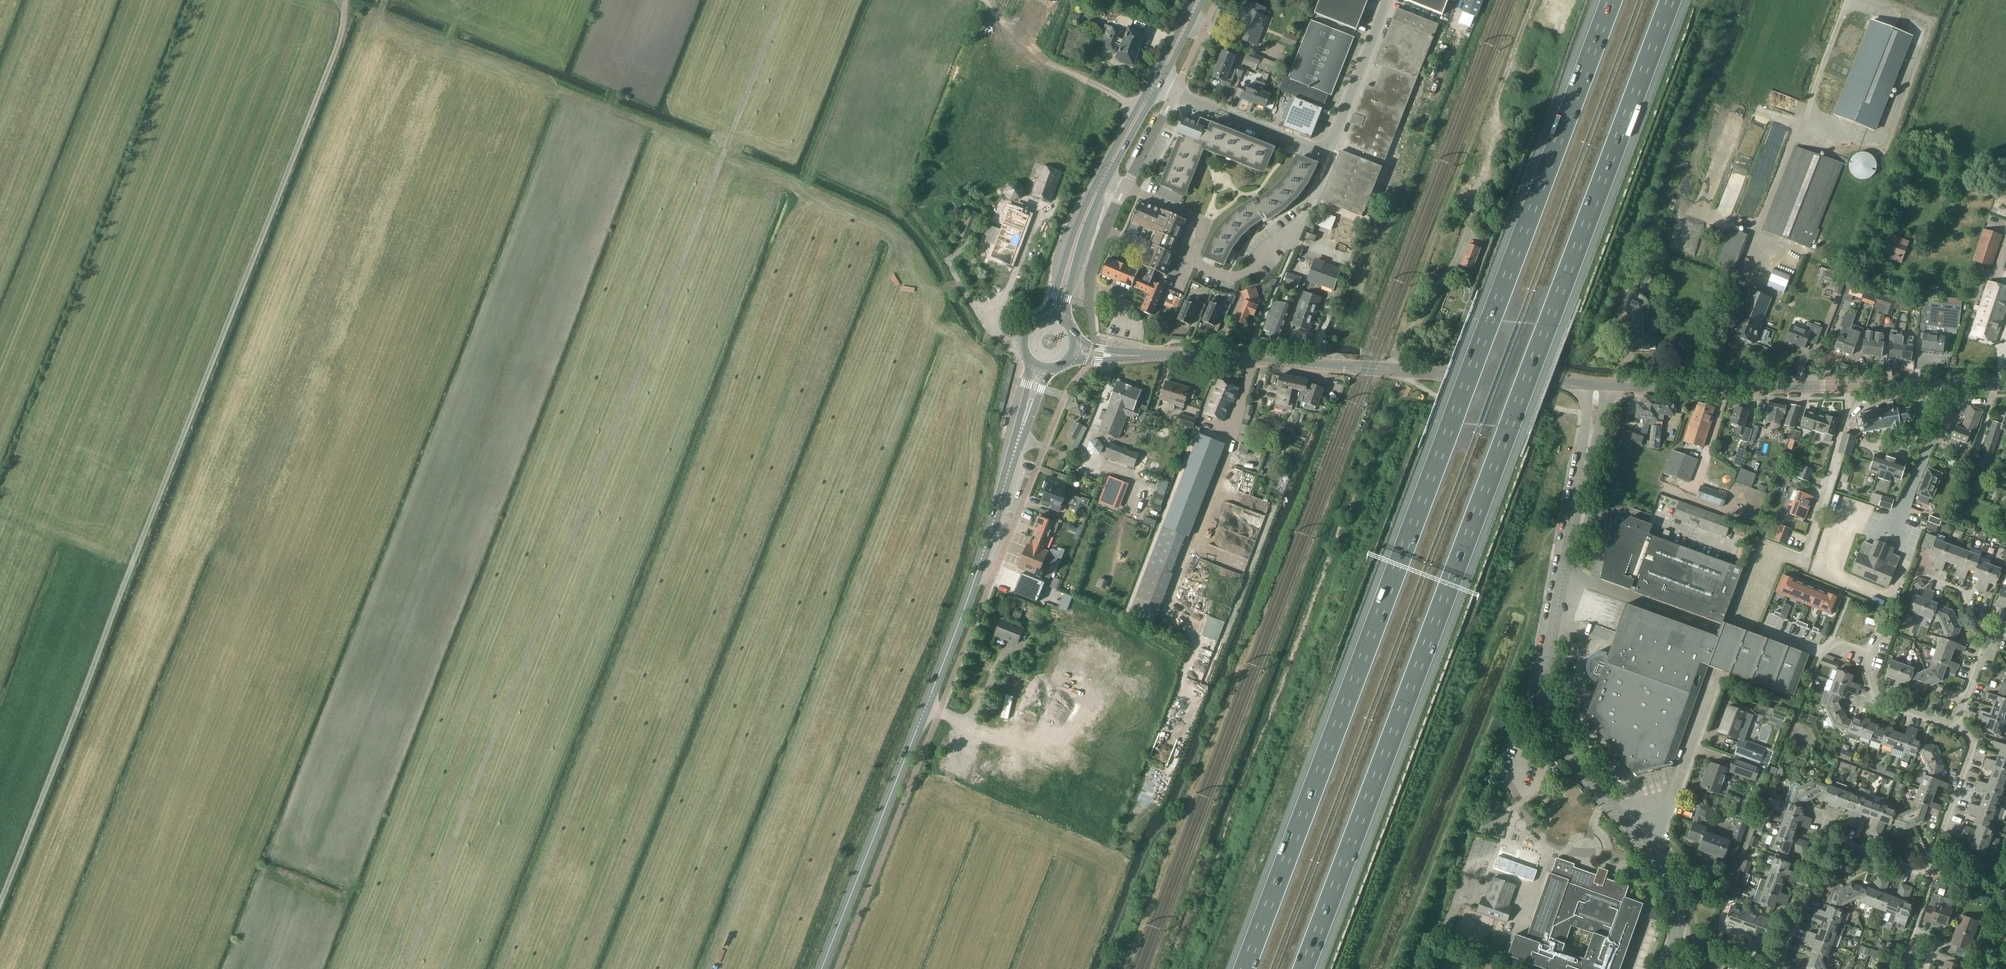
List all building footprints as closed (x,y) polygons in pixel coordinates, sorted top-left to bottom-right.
[(1314,13),(1356,30),(1369,0),(1320,0),(1314,13)] [(1442,14),(1448,0),(1406,0),(1442,14)] [(1462,11),(1477,17),(1483,0),(1466,0),(1462,11)] [(1249,3),(1239,29),(1243,30),(1240,39),(1258,45),(1266,24),(1262,22),(1264,15),(1267,9),(1249,3)] [(1352,123),(1341,151),(1322,201),(1363,217),(1364,215),(1383,167),(1417,79),(1439,25),(1398,9),(1376,64),(1383,67),(1375,89),(1367,86),(1356,115),(1354,115),(1351,123),(1352,123)] [(1078,24),(1081,13),(1074,11),(1071,21),(1078,24)] [(1875,132),(1912,36),(1870,20),(1833,115),(1875,132)] [(1289,78),(1285,76),(1279,90),(1323,108),(1329,94),(1331,95),(1354,38),(1311,21),(1289,78)] [(1101,34),(1110,37),(1139,49),(1146,33),(1130,27),(1125,40),(1120,38),(1123,31),(1105,24),(1101,34)] [(1284,31),(1280,41),(1291,45),(1294,35),(1284,31)] [(1118,43),(1123,45),(1118,59),(1133,65),(1139,49),(1110,37),(1106,47),(1115,50),(1118,43)] [(1223,51),(1222,54),(1218,64),(1231,69),(1236,56),(1223,51)] [(1262,58),(1251,53),(1248,60),(1259,65),(1262,58)] [(1213,77),(1220,80),(1220,81),(1230,86),(1232,80),(1235,75),(1241,77),(1243,74),(1237,71),(1231,69),(1218,64),(1213,77)] [(1262,79),(1253,103),(1266,108),(1271,94),(1263,91),(1265,87),(1267,81),(1270,75),(1265,73),(1262,79)] [(1254,88),(1246,85),(1241,98),(1253,103),(1262,79),(1258,77),(1255,84),(1254,88)] [(1295,98),(1284,127),(1311,138),(1323,108),(1295,98)] [(1270,149),(1213,127),(1211,132),(1205,129),(1206,127),(1184,119),(1184,120),(1185,120),(1183,124),(1182,124),(1180,129),(1181,129),(1180,133),(1179,132),(1178,134),(1186,137),(1184,142),(1181,141),(1164,184),(1183,191),(1185,185),(1188,186),(1191,177),(1189,176),(1191,171),(1193,172),(1197,163),(1194,162),(1196,157),(1199,158),(1202,149),(1201,149),(1202,146),(1205,147),(1205,148),(1214,151),(1215,149),(1220,151),(1219,153),(1228,157),(1229,154),(1234,156),(1233,159),(1242,162),(1243,160),(1248,162),(1247,164),(1256,168),(1257,165),(1263,168),(1270,149)] [(1811,249),(1843,165),(1795,146),(1762,230),(1811,249)] [(1875,173),(1876,171),(1877,169),(1877,166),(1877,164),(1876,161),(1875,159),(1874,157),(1872,156),(1870,154),(1868,153),(1865,153),(1863,152),(1861,153),(1858,153),(1856,154),(1854,156),(1852,157),(1851,159),(1850,161),(1849,164),(1849,166),(1849,169),(1850,171),(1851,173),(1852,175),(1854,177),(1856,178),(1858,179),(1861,180),(1863,180),(1865,180),(1868,179),(1870,178),(1872,177),(1874,175),(1875,173)] [(1314,167),(1295,159),(1295,160),(1300,162),(1297,167),(1294,166),(1290,173),(1293,175),(1289,179),(1287,178),(1282,184),(1284,186),(1280,190),(1278,188),(1272,194),(1274,196),(1269,199),(1268,196),(1259,202),(1257,199),(1253,202),(1245,208),(1247,210),(1241,214),(1239,211),(1232,219),(1233,221),(1229,225),(1227,223),(1220,232),(1223,233),(1218,239),(1216,237),(1211,247),(1214,248),(1211,255),(1205,253),(1205,254),(1224,261),(1231,247),(1239,236),(1250,226),(1262,217),(1265,222),(1271,219),(1270,217),(1284,207),(1296,196),(1306,182),(1314,167)] [(1062,172),(1044,166),(1034,195),(1052,202),(1062,172)] [(1019,181),(1008,183),(1004,193),(1011,202),(1021,200),(1025,189),(1019,181)] [(1141,272),(1156,279),(1159,271),(1166,274),(1180,242),(1178,241),(1187,220),(1148,203),(1147,206),(1140,203),(1132,222),(1155,232),(1150,244),(1152,245),(1143,266),(1144,266),(1141,272)] [(1010,207),(1002,229),(1002,230),(1022,238),(1031,215),(1010,207)] [(1336,218),(1315,209),(1310,223),(1331,231),(1336,218)] [(986,241),(995,244),(991,256),(1012,264),(1022,238),(1002,230),(1002,229),(989,224),(985,234),(988,235),(986,241)] [(1731,228),(1717,263),(1733,269),(1747,235),(1731,228)] [(1972,261),(1991,268),(2002,235),(1983,229),(1972,261)] [(1883,250),(1903,257),(1909,241),(1888,234),(1883,250)] [(1470,244),(1462,265),(1464,266),(1468,267),(1473,269),(1481,249),(1470,244)] [(1101,275),(1133,288),(1133,287),(1149,293),(1153,282),(1154,283),(1156,279),(1141,272),(1108,258),(1101,275)] [(1324,262),(1316,259),(1309,280),(1334,289),(1340,270),(1323,264),(1324,262)] [(1464,266),(1461,272),(1470,275),(1473,269),(1468,267),(1464,266)] [(1766,286),(1783,293),(1790,275),(1773,269),(1766,286)] [(1833,283),(1837,272),(1827,269),(1823,279),(1833,283)] [(1288,272),(1284,283),(1289,285),(1292,274),(1288,272)] [(1293,286),(1297,276),(1292,274),(1289,285),(1293,286)] [(1840,274),(1833,293),(1840,295),(1847,276),(1840,274)] [(1298,288),(1301,277),(1297,276),(1293,286),(1298,288)] [(1978,311),(1971,335),(1995,343),(2005,310),(2005,287),(1988,281),(1979,307),(1974,305),(1973,309),(1978,311)] [(1153,282),(1149,293),(1141,311),(1153,316),(1165,287),(1154,283),(1153,282)] [(1854,287),(1851,294),(1863,298),(1865,291),(1854,287)] [(1245,300),(1236,321),(1245,324),(1249,314),(1254,316),(1260,302),(1256,289),(1242,293),(1245,300)] [(1739,317),(1738,317),(1731,334),(1754,343),(1761,326),(1761,325),(1771,298),(1749,289),(1739,317)] [(1626,299),(1621,312),(1633,317),(1633,329),(1628,329),(1628,336),(1624,336),(1624,349),(1628,349),(1628,350),(1648,350),(1648,349),(1656,349),(1656,339),(1649,339),(1649,336),(1649,333),(1644,333),(1644,317),(1647,317),(1649,314),(1650,311),(1650,309),(1650,306),(1650,304),(1649,302),(1649,300),(1648,299),(1646,297),(1644,296),(1645,295),(1631,290),(1630,291),(1627,300),(1626,299)] [(1865,291),(1862,300),(1874,304),(1877,295),(1865,291)] [(1321,298),(1304,292),(1300,304),(1317,310),(1321,298)] [(1879,292),(1878,295),(1875,303),(1886,307),(1889,299),(1890,295),(1879,292)] [(1167,300),(1165,306),(1176,311),(1181,300),(1175,297),(1172,303),(1167,300)] [(1206,305),(1188,297),(1178,320),(1190,325),(1195,314),(1201,317),(1206,305)] [(1213,298),(1203,321),(1215,326),(1220,315),(1226,318),(1232,305),(1225,303),(1213,298)] [(1886,307),(1884,314),(1891,316),(1896,302),(1889,299),(1886,307)] [(1270,315),(1286,321),(1291,305),(1281,302),(1276,300),(1270,315)] [(1922,350),(1942,353),(1947,354),(1948,345),(1944,344),(1946,334),(1945,334),(1946,328),(1959,330),(1961,311),(1961,305),(1923,302),(1923,307),(1921,325),(1927,326),(1926,332),(1924,331),(1922,350)] [(1910,304),(1903,303),(1900,311),(1908,313),(1909,309),(1910,304)] [(1317,310),(1300,304),(1296,315),(1313,321),(1317,310)] [(1843,328),(1835,349),(1843,351),(1853,325),(1856,316),(1846,312),(1841,327),(1843,328)] [(1265,330),(1270,332),(1280,336),(1286,321),(1270,315),(1265,330)] [(1293,325),(1310,330),(1313,321),(1296,315),(1293,325)] [(1804,348),(1807,342),(1816,345),(1822,328),(1808,322),(1805,329),(1793,324),(1787,340),(1795,343),(1794,344),(1804,348)] [(1853,325),(1843,351),(1852,355),(1856,342),(1858,343),(1863,329),(1853,325)] [(1865,338),(1862,355),(1872,356),(1875,333),(1877,334),(1878,331),(1869,330),(1868,332),(1867,332),(1866,339),(1865,338)] [(1891,358),(1901,360),(1904,337),(1905,334),(1897,333),(1897,331),(1891,330),(1890,339),(1894,340),(1892,351),(1890,351),(1889,357),(1891,358)] [(1877,334),(1875,333),(1872,356),(1881,357),(1884,340),(1883,340),(1884,332),(1878,331),(1877,334)] [(1913,344),(1914,337),(1910,336),(1910,337),(1904,337),(1901,360),(1911,361),(1913,344)] [(1300,390),(1298,401),(1305,402),(1304,409),(1315,411),(1323,389),(1311,385),(1311,386),(1308,385),(1308,381),(1281,375),(1280,377),(1274,376),(1272,387),(1279,388),(1287,390),(1288,388),(1296,390),(1300,390)] [(1224,422),(1238,388),(1219,380),(1205,414),(1224,422)] [(1161,400),(1175,404),(1174,405),(1184,408),(1187,397),(1193,398),(1196,392),(1189,390),(1190,389),(1167,381),(1161,400)] [(1141,391),(1118,382),(1099,431),(1120,439),(1128,416),(1137,420),(1141,410),(1135,408),(1141,391)] [(1274,409),(1284,410),(1284,409),(1292,411),(1296,390),(1288,388),(1287,390),(1279,388),(1274,409)] [(1067,409),(1082,417),(1085,418),(1087,415),(1084,413),(1090,403),(1075,394),(1067,409)] [(1647,417),(1646,424),(1652,424),(1657,425),(1658,418),(1660,399),(1645,397),(1644,404),(1639,404),(1637,416),(1647,417)] [(1650,441),(1647,441),(1647,447),(1659,449),(1663,420),(1664,414),(1666,414),(1666,413),(1674,414),(1675,401),(1660,399),(1658,418),(1657,425),(1652,424),(1650,441)] [(1782,425),(1786,404),(1770,401),(1766,421),(1782,425)] [(1863,431),(1864,434),(1866,434),(1866,435),(1867,434),(1867,433),(1872,433),(1873,433),(1875,433),(1874,432),(1879,431),(1879,432),(1881,432),(1881,431),(1886,430),(1886,431),(1888,431),(1887,430),(1892,429),(1893,433),(1903,432),(1902,423),(1904,423),(1904,424),(1905,423),(1908,422),(1908,423),(1910,423),(1910,422),(1912,421),(1912,422),(1913,421),(1915,417),(1916,417),(1916,416),(1915,416),(1914,412),(1915,411),(1914,410),(1914,411),(1911,409),(1911,408),(1910,407),(1910,408),(1908,409),(1908,408),(1906,408),(1907,409),(1903,409),(1903,408),(1902,408),(1902,409),(1899,410),(1898,401),(1887,403),(1888,408),(1883,409),(1883,408),(1882,409),(1881,409),(1880,406),(1877,407),(1877,410),(1876,410),(1875,410),(1870,411),(1869,411),(1869,412),(1863,413),(1863,412),(1861,412),(1862,413),(1860,413),(1861,419),(1855,420),(1857,429),(1860,429),(1861,431),(1863,431)] [(1695,414),(1694,413),(1685,441),(1703,447),(1713,417),(1712,417),(1714,408),(1698,403),(1695,414)] [(1965,404),(1960,416),(1965,418),(1961,428),(1971,432),(1974,434),(1983,411),(1970,405),(1970,406),(1965,404)] [(1242,424),(1240,435),(1238,441),(1250,444),(1251,438),(1248,437),(1251,426),(1248,425),(1249,420),(1250,420),(1251,416),(1254,406),(1248,405),(1245,415),(1244,419),(1243,424),(1242,424)] [(1801,407),(1791,405),(1785,425),(1794,426),(1801,407)] [(1736,407),(1731,423),(1739,425),(1736,432),(1744,435),(1742,440),(1749,442),(1753,429),(1743,427),(1749,411),(1736,407)] [(1808,410),(1806,410),(1800,427),(1812,431),(1812,430),(1811,430),(1817,412),(1808,409),(1808,410)] [(1823,432),(1826,433),(1824,440),(1831,442),(1833,436),(1838,419),(1817,412),(1811,430),(1812,430),(1812,431),(1812,430),(1822,433),(1823,432)] [(1979,465),(1987,469),(2001,429),(2005,431),(2005,413),(2002,424),(1994,421),(1979,465)] [(1196,419),(1180,414),(1177,424),(1193,429),(1196,419)] [(1069,435),(1076,439),(1072,447),(1077,450),(1087,428),(1076,422),(1069,435)] [(1961,428),(1955,426),(1949,444),(1955,446),(1958,440),(1970,445),(1974,434),(1971,432),(1961,428)] [(1793,430),(1790,439),(1798,442),(1801,432),(1793,430)] [(1629,441),(1642,445),(1646,436),(1632,432),(1629,441)] [(1853,438),(1844,435),(1839,453),(1848,455),(1852,443),(1854,444),(1855,440),(1853,439),(1853,438)] [(1194,437),(1173,491),(1194,500),(1215,445),(1194,437)] [(1104,457),(1134,468),(1139,454),(1110,442),(1104,457)] [(1239,452),(1247,455),(1250,447),(1242,444),(1239,452)] [(1689,482),(1697,460),(1673,451),(1664,473),(1689,482)] [(1900,479),(1905,465),(1875,455),(1871,469),(1881,473),(1879,478),(1888,481),(1890,476),(1900,479)] [(1735,457),(1733,463),(1740,466),(1742,460),(1735,457)] [(1946,465),(1960,471),(1963,464),(1949,459),(1946,465)] [(1801,465),(1796,478),(1809,482),(1814,470),(1801,465)] [(1928,468),(1919,493),(1932,498),(1941,473),(1928,468)] [(1044,489),(1047,490),(1046,490),(1081,503),(1082,499),(1070,494),(1071,491),(1066,490),(1068,484),(1049,476),(1044,489)] [(1696,497),(1722,507),(1723,506),(1725,507),(1729,495),(1708,488),(1700,486),(1696,497)] [(1042,502),(1053,506),(1052,509),(1060,512),(1064,503),(1078,509),(1081,503),(1046,490),(1042,502)] [(1795,501),(1791,499),(1786,512),(1805,519),(1813,497),(1799,491),(1795,501)] [(1155,492),(1151,502),(1154,503),(1160,506),(1161,506),(1165,497),(1164,496),(1156,493),(1155,492)] [(1883,496),(1879,506),(1891,510),(1894,500),(1883,496)] [(1726,537),(1732,521),(1679,501),(1673,518),(1726,537)] [(1047,510),(1044,516),(1048,517),(1053,518),(1055,513),(1047,510)] [(1037,525),(1041,526),(1032,547),(1043,551),(1051,531),(1056,533),(1059,524),(1055,522),(1047,519),(1040,516),(1037,525)] [(1931,516),(1928,521),(1938,526),(1939,526),(1942,520),(1931,516)] [(1723,624),(1743,569),(1667,541),(1670,532),(1665,530),(1661,539),(1649,534),(1652,525),(1630,517),(1621,524),(1615,522),(1611,533),(1609,532),(1601,576),(1636,588),(1634,592),(1722,623),(1723,624)] [(1928,521),(1926,527),(1936,531),(1938,526),(1928,521)] [(1759,525),(1756,533),(1766,537),(1768,529),(1769,528),(1759,525)] [(1781,525),(1778,532),(1775,540),(1785,544),(1790,529),(1781,525)] [(1163,527),(1129,615),(1154,625),(1174,574),(1172,573),(1186,536),(1163,527)] [(1768,529),(1766,537),(1775,540),(1778,532),(1768,529)] [(1930,555),(1936,558),(1933,567),(1938,569),(1947,544),(1936,540),(1937,538),(1936,537),(1936,536),(1930,534),(1929,535),(1928,534),(1923,547),(1932,551),(1930,555)] [(1876,541),(1874,546),(1865,543),(1860,554),(1859,554),(1852,572),(1888,587),(1896,569),(1901,557),(1892,554),(1894,548),(1888,546),(1889,542),(1883,540),(1882,543),(1876,541)] [(1958,548),(1947,544),(1938,569),(1943,571),(1946,561),(1952,564),(1958,548)] [(1022,573),(1014,593),(1038,602),(1045,583),(1045,582),(1046,580),(1049,581),(1058,558),(1049,554),(1047,553),(1043,551),(1032,547),(1028,545),(1020,567),(1027,570),(1025,574),(1022,573)] [(1050,550),(1049,554),(1058,558),(1062,559),(1066,550),(1056,546),(1053,549),(1050,550)] [(1952,564),(1959,566),(1955,575),(1960,577),(1970,552),(1958,548),(1952,564)] [(1960,577),(1958,583),(1963,585),(1965,579),(1969,570),(1974,572),(1979,561),(1983,552),(1971,548),(1970,552),(1960,577)] [(1973,577),(1979,579),(1976,588),(1981,590),(1990,565),(1979,561),(1974,572),(1973,577)] [(2002,569),(1990,565),(1981,590),(1986,592),(1989,583),(1996,585),(2002,569)] [(1783,576),(1776,592),(1788,596),(1794,580),(1783,576)] [(1054,577),(1051,587),(1058,590),(1061,580),(1054,577)] [(1794,580),(1788,596),(1799,601),(1805,585),(1794,580)] [(1805,585),(1799,601),(1810,605),(1816,589),(1805,585)] [(2002,609),(1999,617),(2004,619),(2005,613),(2005,586),(2003,586),(1996,606),(2002,609)] [(1911,607),(1909,611),(1915,613),(1914,616),(1919,618),(1920,615),(1921,615),(1930,590),(1925,588),(1922,597),(1915,595),(1911,607)] [(1816,589),(1810,605),(1821,610),(1827,594),(1816,589)] [(1935,592),(1930,590),(1921,615),(1932,619),(1933,615),(1937,605),(1938,604),(1931,601),(1935,592)] [(1827,594),(1821,610),(1832,614),(1839,598),(1827,594)] [(1627,604),(1623,615),(1609,653),(1602,652),(1598,652),(1593,654),(1591,657),(1697,696),(1709,665),(1794,696),(1808,655),(1723,624),(1722,623),(1717,637),(1627,604)] [(1937,605),(1933,615),(1938,617),(1942,626),(1957,620),(1953,611),(1937,605)] [(1001,620),(996,634),(1018,643),(1024,629),(1001,620)] [(1942,626),(1945,634),(1944,639),(1955,643),(1961,628),(1957,620),(1942,626)] [(1965,647),(1955,643),(1944,639),(1940,637),(1936,649),(1952,655),(1954,649),(1963,652),(1965,647)] [(1932,660),(1935,662),(1947,666),(1957,670),(1959,665),(1950,661),(1952,655),(1936,649),(1932,660)] [(1671,763),(1673,762),(1697,696),(1591,657),(1590,658),(1587,662),(1586,667),(1587,672),(1589,676),(1592,680),(1598,683),(1586,716),(1634,773),(1636,773),(1637,777),(1672,768),(1671,763)] [(1823,658),(1821,664),(1836,669),(1838,664),(1823,658)] [(1885,676),(1892,678),(1888,687),(1893,689),(1903,664),(1891,660),(1885,676)] [(1935,662),(1934,666),(1924,670),(1932,685),(1941,680),(1947,666),(1935,662)] [(1914,669),(1903,664),(1893,689),(1898,691),(1902,682),(1908,684),(1909,683),(1912,673),(1914,669)] [(1853,675),(1838,670),(1834,681),(1859,690),(1861,685),(1851,682),(1853,675)] [(1916,674),(1912,673),(1909,683),(1923,689),(1932,685),(1924,670),(1916,674)] [(1834,681),(1829,679),(1827,681),(1824,689),(1825,691),(1830,693),(1831,693),(1841,697),(1845,698),(1847,692),(1857,695),(1859,690),(1834,681)] [(1998,696),(1997,697),(2005,700),(2005,680),(2003,681),(1998,696)] [(1820,703),(1826,705),(1825,708),(1829,717),(1844,710),(1839,701),(1841,697),(1831,693),(1830,693),(1825,691),(1820,703)] [(1995,701),(1993,707),(2005,712),(2005,700),(1997,697),(1998,696),(1987,692),(1985,698),(1995,701)] [(1730,707),(1721,731),(1737,737),(1740,739),(1744,740),(1750,726),(1742,723),(1745,713),(1730,707)] [(1981,710),(1979,715),(2005,725),(2005,712),(1993,707),(1990,713),(1981,710)] [(1775,710),(1773,716),(1775,717),(1784,720),(1786,714),(1777,710),(1775,710)] [(1829,717),(1833,726),(1848,731),(1852,721),(1848,719),(1844,710),(1829,717)] [(1987,724),(1984,730),(2000,736),(2001,731),(2005,733),(2005,725),(1979,715),(1977,720),(1987,724)] [(1848,731),(1847,732),(1859,736),(1866,718),(1861,716),(1860,718),(1853,716),(1852,721),(1848,731)] [(1871,720),(1866,718),(1859,736),(1870,740),(1876,724),(1870,722),(1871,720)] [(1882,726),(1876,724),(1870,740),(1882,744),(1888,726),(1883,724),(1882,726)] [(1893,728),(1888,726),(1882,744),(1893,748),(1898,733),(1892,730),(1893,728)] [(1905,735),(1898,733),(1893,748),(1904,752),(1913,727),(1908,726),(1905,735)] [(1904,752),(1902,760),(1908,762),(1911,755),(1915,757),(1917,752),(1921,741),(1915,739),(1918,729),(1913,727),(1904,752)] [(1736,756),(1735,757),(1761,766),(1766,769),(1773,751),(1765,748),(1744,740),(1740,739),(1734,755),(1736,756)] [(2000,749),(1998,755),(2005,758),(2005,745),(1993,740),(1991,745),(2000,749)] [(1917,752),(1921,753),(1925,763),(1940,756),(1935,747),(1921,741),(1917,752)] [(1842,749),(1839,757),(1850,762),(1853,753),(1842,749)] [(1987,758),(1985,763),(2005,771),(2005,758),(1998,755),(1996,761),(1987,758)] [(1929,771),(1927,775),(1927,776),(1938,780),(1938,779),(1944,765),(1940,756),(1925,763),(1929,771)] [(1735,757),(1730,771),(1755,781),(1756,778),(1762,780),(1766,769),(1760,767),(1761,766),(1735,757)] [(1706,777),(1705,776),(1701,787),(1719,793),(1728,769),(1712,763),(1706,777)] [(1992,772),(1990,778),(2005,783),(2005,782),(2005,771),(1985,763),(1983,768),(1992,772)] [(1895,777),(1897,769),(1887,766),(1885,773),(1895,777)] [(1927,775),(1924,774),(1919,786),(1935,792),(1938,785),(1947,789),(1949,783),(1938,779),(1938,780),(1927,776),(1927,775)] [(1979,780),(1977,785),(2001,794),(2003,789),(2005,790),(2005,784),(2005,783),(1990,778),(1988,784),(1979,780)] [(1828,786),(1813,780),(1804,785),(1811,799),(1820,795),(1824,796),(1824,797),(1828,786)] [(1823,801),(1829,803),(1828,806),(1833,807),(1842,784),(1837,782),(1835,787),(1829,785),(1828,786),(1824,797),(1824,796),(1823,801)] [(1790,787),(1785,802),(1789,803),(1790,804),(1801,808),(1802,803),(1811,799),(1804,785),(1800,786),(1800,785),(1798,784),(1795,783),(1793,784),(1792,785),(1790,787)] [(1847,786),(1842,784),(1833,807),(1838,809),(1839,807),(1845,809),(1851,793),(1845,791),(1847,786)] [(1975,790),(1984,794),(1982,800),(1997,806),(2001,794),(1977,785),(1975,790)] [(1918,790),(1934,795),(1935,794),(1935,792),(1919,786),(1919,788),(1918,790)] [(1845,809),(1851,811),(1846,825),(1851,827),(1865,789),(1860,788),(1858,796),(1851,793),(1845,809)] [(1870,791),(1865,789),(1851,827),(1857,829),(1862,815),(1868,817),(1873,801),(1867,799),(1870,791)] [(1917,802),(1929,806),(1928,806),(1939,810),(1941,805),(1932,802),(1934,795),(1918,790),(1914,801),(1917,802)] [(1756,798),(1749,795),(1746,804),(1753,807),(1756,798)] [(1868,817),(1873,819),(1868,833),(1874,835),(1885,805),(1885,806),(1887,800),(1882,798),(1880,803),(1873,801),(1868,817)] [(1969,808),(1993,817),(1993,818),(2000,820),(2004,809),(1997,806),(1982,800),(1979,806),(1970,803),(1969,808)] [(1785,802),(1784,802),(1780,813),(1810,824),(1812,819),(1803,815),(1805,809),(1801,808),(1790,804),(1789,803),(1785,802)] [(1917,802),(1916,807),(1907,811),(1914,826),(1923,822),(1928,806),(1929,806),(1917,802)] [(1712,809),(1700,804),(1687,838),(1701,843),(1699,850),(1704,852),(1703,855),(1717,860),(1718,857),(1724,859),(1726,853),(1735,856),(1748,822),(1740,819),(1731,841),(1706,832),(1708,828),(1700,825),(1702,819),(1707,821),(1712,809)] [(1896,810),(1885,806),(1885,805),(1874,835),(1879,837),(1884,823),(1890,825),(1891,824),(1894,814),(1895,814),(1896,810)] [(1759,818),(1766,821),(1766,820),(1770,822),(1773,812),(1770,811),(1770,809),(1763,807),(1759,818)] [(1978,824),(1989,828),(1993,817),(1969,808),(1967,813),(1976,816),(1973,822),(1978,824)] [(1894,814),(1891,824),(1906,830),(1914,826),(1907,811),(1899,815),(1895,814),(1894,814)] [(1778,818),(1783,820),(1781,826),(1797,831),(1799,825),(1808,829),(1810,824),(1780,813),(1778,818)] [(1976,830),(1962,825),(1960,831),(1998,845),(2000,840),(1991,837),(1994,830),(1989,828),(1978,824),(1976,830)] [(1781,826),(1777,837),(1807,848),(1809,842),(1795,837),(1797,831),(1781,826)] [(1970,847),(1977,850),(1975,854),(1984,857),(1988,846),(1996,849),(1998,845),(1960,831),(1958,836),(1972,842),(1970,847)] [(1749,845),(1755,847),(1759,838),(1752,836),(1749,845)] [(1773,836),(1769,847),(1773,848),(1788,854),(1791,848),(1805,854),(1807,848),(1777,837),(1773,836)] [(1768,863),(1772,865),(1771,869),(1796,878),(1798,873),(1788,870),(1790,864),(1770,856),(1769,857),(1767,861),(1768,863)] [(1550,873),(1527,938),(1516,934),(1508,956),(1546,968),(1621,968),(1643,904),(1625,897),(1629,886),(1617,882),(1618,877),(1613,867),(1605,864),(1595,869),(1593,874),(1590,873),(1590,875),(1574,869),(1576,864),(1557,858),(1551,873),(1550,873)] [(1740,871),(1745,873),(1748,874),(1752,862),(1743,859),(1739,871),(1740,871)] [(1796,878),(1771,869),(1767,880),(1782,886),(1785,880),(1794,883),(1796,878)] [(1740,871),(1736,881),(1741,883),(1745,873),(1740,871)] [(1861,902),(1862,903),(1861,906),(1862,908),(1865,909),(1868,909),(1869,905),(1874,907),(1884,877),(1879,875),(1874,890),(1867,887),(1867,888),(1863,899),(1861,902)] [(1486,898),(1482,897),(1477,913),(1507,923),(1513,907),(1509,906),(1517,885),(1493,877),(1486,898)] [(1874,907),(1878,908),(1876,913),(1883,915),(1885,911),(1890,895),(1885,893),(1890,879),(1884,877),(1874,907)] [(1767,881),(1761,879),(1757,890),(1788,901),(1790,896),(1780,892),(1782,886),(1767,880),(1767,881)] [(1867,888),(1852,883),(1844,887),(1850,902),(1859,897),(1863,899),(1867,888)] [(1885,911),(1891,913),(1888,921),(1893,923),(1907,885),(1901,883),(1896,897),(1890,895),(1885,911)] [(1893,923),(1894,922),(1905,926),(1913,904),(1907,902),(1912,887),(1907,885),(1893,923)] [(1835,891),(1829,906),(1840,910),(1842,906),(1850,902),(1844,887),(1835,891)] [(1757,890),(1753,901),(1774,909),(1776,902),(1786,905),(1788,901),(1757,890)] [(1924,920),(1940,926),(1941,924),(1945,926),(1951,909),(1939,904),(1942,896),(1934,893),(1924,920)] [(1763,939),(1770,919),(1732,905),(1725,925),(1763,939)] [(1826,912),(1816,908),(1814,913),(1846,925),(1850,914),(1840,910),(1829,906),(1828,906),(1826,912)] [(1820,928),(1836,934),(1836,935),(1841,937),(1846,925),(1814,913),(1813,919),(1822,922),(1820,928)] [(1952,943),(1958,945),(1954,953),(1968,958),(1971,950),(1967,949),(1978,921),(1962,915),(1952,943)] [(1808,931),(1806,936),(1832,945),(1838,947),(1841,937),(1836,935),(1836,934),(1820,928),(1818,934),(1808,931)] [(1813,951),(1824,955),(1823,955),(1827,957),(1832,945),(1806,936),(1804,941),(1814,944),(1812,951),(1813,951)] [(1813,951),(1807,966),(1809,968),(1824,968),(1826,968),(1822,959),(1823,955),(1824,955),(1813,951)] [(1946,961),(1943,968),(1968,968),(1946,961)]
